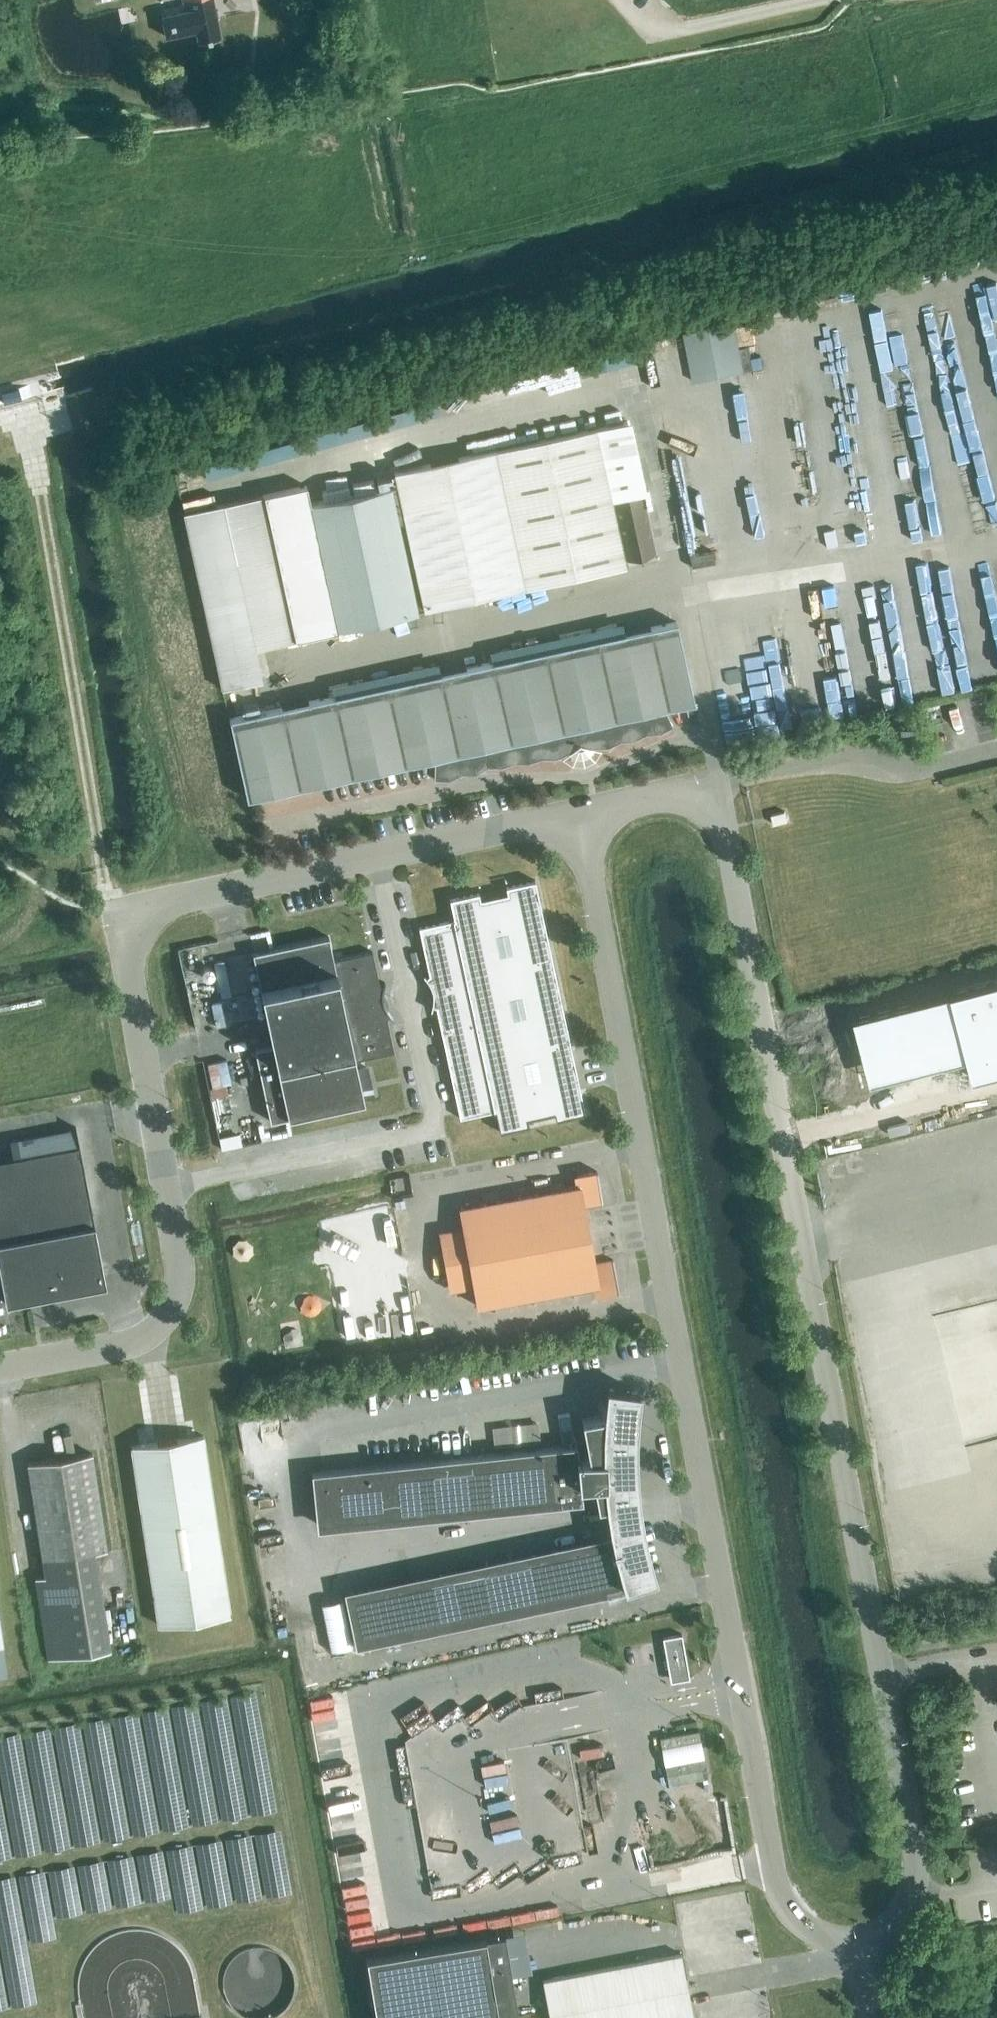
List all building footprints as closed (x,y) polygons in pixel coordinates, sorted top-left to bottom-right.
[(213,0),(183,0),(185,12),(161,16),(166,37),(196,32),(198,44),(221,39),(213,0)] [(157,17),(154,5),(141,8),(143,20),(157,17)] [(738,322),(684,329),(690,378),(744,371),(738,322)] [(38,382),(19,387),(21,397),(41,391),(38,382)] [(423,610),(525,588),(625,567),(594,428),(394,472),(423,610)] [(336,629),(418,611),(391,486),(309,504),(336,629)] [(266,691),(256,648),(332,632),(300,487),(185,512),(223,689),(228,688),(232,707),(279,697),(277,688),(266,691)] [(629,562),(656,556),(643,493),(615,499),(629,562)] [(209,495),(185,499),(186,508),(210,504),(209,495)] [(554,758),(580,748),(607,747),(619,741),(633,740),(645,734),(659,732),(672,726),(664,709),(694,702),(676,622),(228,719),(246,799),(435,758),(434,779),(448,779),(460,773),(474,774),(486,766),(501,767),(514,762),(528,763),(541,758),(554,758)] [(773,825),(787,821),(784,811),(771,815),(773,825)] [(585,1114),(535,880),(505,887),(507,894),(480,899),(479,892),(449,899),(454,920),(418,927),(429,975),(426,977),(424,975),(423,975),(428,981),(431,989),(432,996),(432,1004),(431,1007),(430,1010),(431,1011),(432,1007),(435,1008),(460,1119),(495,1111),(499,1132),(529,1126),(527,1119),(554,1113),(556,1120),(585,1114)] [(334,960),(328,937),(252,953),(272,1045),(254,1049),(270,1122),(364,1101),(355,1060),(394,1052),(386,1018),(389,1016),(392,1019),(393,1018),(386,1011),(383,1002),(382,992),(385,983),(384,983),(383,987),(379,986),(372,952),(334,960)] [(996,1073),(996,982),(855,1018),(876,1103),(996,1073)] [(211,1003),(216,1027),(234,1023),(229,999),(211,1003)] [(212,1087),(231,1083),(225,1059),(207,1063),(212,1087)] [(240,1086),(248,1084),(246,1076),(239,1078),(240,1086)] [(2,1283),(6,1304),(105,1285),(78,1146),(0,1161),(0,1283),(2,1283)] [(593,1264),(583,1207),(603,1203),(597,1171),(576,1175),(578,1186),(460,1207),(464,1231),(440,1236),(450,1287),(473,1283),(478,1307),(596,1285),(598,1296),(619,1292),(613,1260),(593,1264)] [(635,1423),(638,1392),(607,1388),(605,1407),(604,1420),(583,1419),(587,1457),(576,1458),(576,1446),(312,1473),(317,1525),(581,1497),(579,1485),(593,1484),(597,1507),(607,1505),(609,1521),(612,1539),(345,1596),(356,1646),(639,1586),(638,1582),(655,1577),(646,1547),(640,1516),(636,1485),(634,1454),(635,1423)] [(566,1442),(575,1441),(571,1416),(562,1417),(566,1442)] [(157,1626),(231,1615),(204,1435),(130,1446),(157,1626)] [(107,1550),(92,1453),(27,1463),(45,1577),(35,1578),(48,1659),(106,1650),(91,1552),(107,1550)] [(669,1678),(689,1675),(682,1634),(662,1638),(669,1678)] [(668,1785),(707,1777),(699,1731),(659,1738),(668,1785)] [(366,1958),(376,2017),(498,2017),(494,1996),(514,1993),(505,1935),(366,1958)] [(681,1955),(542,1981),(550,2017),(693,2017),(681,1955)]
